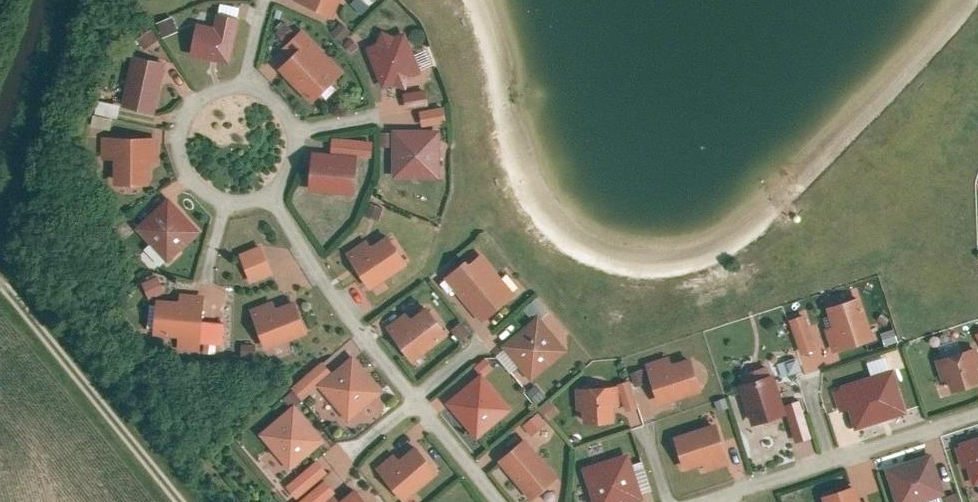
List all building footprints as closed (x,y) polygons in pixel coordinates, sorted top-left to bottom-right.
[(297,1),(328,17),(337,0),(298,0),(297,1)] [(163,36),(179,31),(174,17),(158,22),(163,36)] [(235,27),(200,19),(192,53),(227,61),(235,27)] [(143,48),(157,40),(152,31),(138,38),(143,48)] [(407,38),(373,48),(382,81),(417,72),(407,38)] [(312,40),(280,70),(309,100),(340,70),(312,40)] [(166,63),(133,58),(124,106),(157,112),(166,63)] [(426,90),(404,92),(405,108),(427,107),(426,90)] [(118,118),(120,105),(97,101),(92,126),(110,129),(112,117),(118,118)] [(442,105),(418,111),(422,127),(446,121),(442,105)] [(438,137),(399,134),(396,172),(435,175),(438,137)] [(148,141),(112,142),(113,177),(149,176),(148,141)] [(354,160),(318,157),(315,191),(351,194),(354,160)] [(162,208),(138,234),(163,258),(188,232),(162,208)] [(383,239),(352,259),(371,288),(401,269),(383,239)] [(266,242),(237,250),(247,284),(276,275),(266,242)] [(480,260),(453,283),(483,320),(511,297),(480,260)] [(148,298),(165,291),(159,275),(142,282),(148,298)] [(201,350),(205,297),(180,295),(179,303),(155,301),(151,346),(201,350)] [(861,299),(826,309),(838,351),(873,342),(861,299)] [(273,304),(252,311),(265,348),(305,335),(294,303),(275,309),(273,304)] [(418,312),(390,334),(412,361),(440,339),(418,312)] [(806,313),(788,319),(800,355),(818,349),(806,313)] [(459,341),(470,334),(463,323),(452,329),(459,341)] [(528,330),(503,356),(528,380),(553,355),(528,330)] [(937,357),(946,391),(977,382),(977,372),(971,348),(937,357)] [(688,359),(646,371),(655,404),(697,392),(688,359)] [(782,375),(801,372),(799,359),(780,362),(782,375)] [(353,363),(325,387),(348,415),(377,390),(353,363)] [(887,373),(844,387),(858,428),(901,414),(887,373)] [(773,377),(738,386),(749,425),(784,415),(773,377)] [(479,387),(453,412),(478,436),(503,412),(479,387)] [(615,388),(579,390),(581,425),(617,422),(615,388)] [(295,413),(267,436),(289,463),(317,440),(295,413)] [(715,427),(680,436),(689,470),(724,460),(715,427)] [(328,472),(349,457),(336,439),(315,454),(328,472)] [(941,439),(922,442),(924,455),(943,452),(941,439)] [(497,459),(531,501),(532,501),(556,483),(522,440),(497,459)] [(965,445),(975,481),(977,480),(977,441),(965,445)] [(410,450),(383,474),(406,500),(433,476),(410,450)] [(586,469),(595,501),(625,501),(640,498),(628,457),(586,469)] [(296,499),(327,473),(316,460),(285,486),(296,499)] [(889,470),(898,501),(904,501),(934,494),(924,460),(889,470)] [(643,461),(634,463),(642,491),(651,489),(643,461)]
